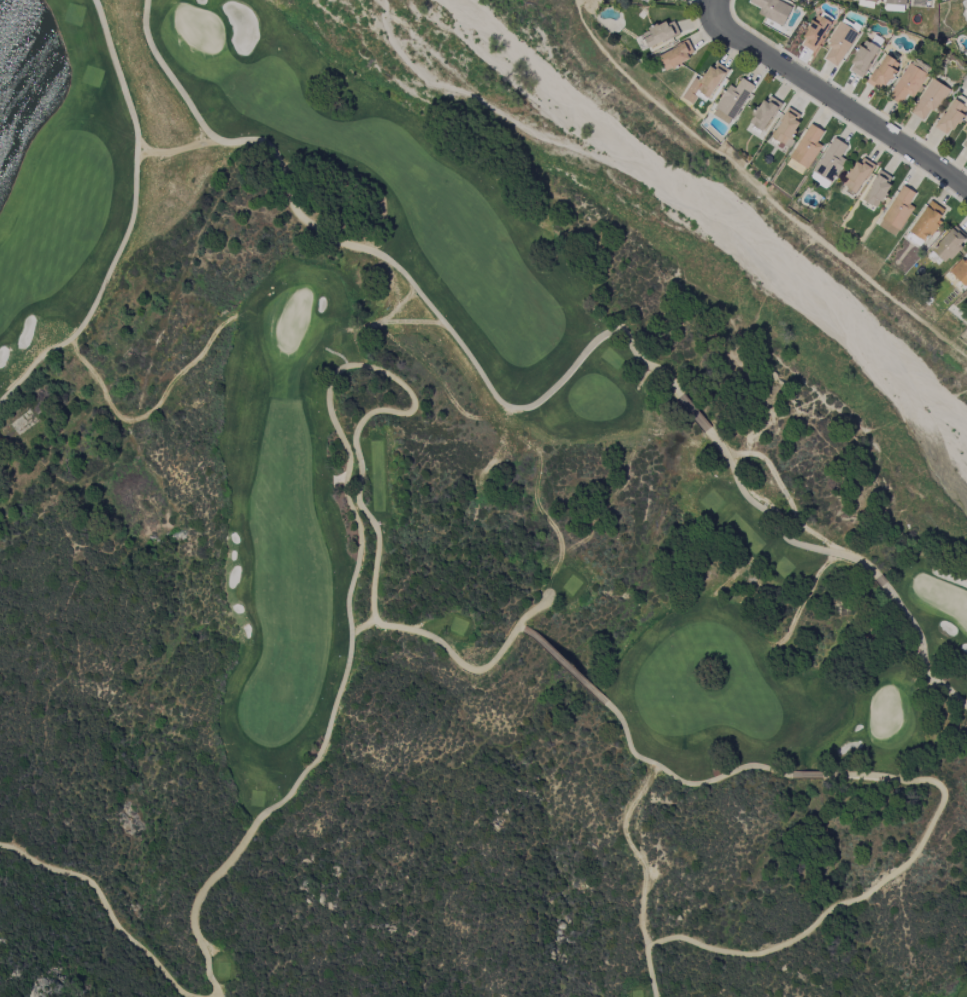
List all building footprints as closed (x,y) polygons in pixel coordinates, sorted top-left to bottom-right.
[(778,0),(750,0),(749,3),(760,9),(757,14),(782,26),(792,7),(778,0)] [(831,22),(816,14),(799,44),(813,52),(831,22)] [(641,31),(647,47),(679,36),(674,20),(641,31)] [(823,58),(836,67),(858,33),(840,21),(826,42),(831,45),(823,58)] [(862,78),(878,47),(863,40),(847,70),(862,78)] [(665,71),(689,60),(687,55),(693,53),(688,41),(657,55),(665,71)] [(882,92),(898,61),(883,54),(867,84),(882,92)] [(727,69),(714,61),(701,82),(693,77),(681,98),(692,105),(697,96),(708,102),(727,69)] [(913,98),(927,74),(908,63),(888,97),(901,105),(906,95),(913,98)] [(754,86),(741,78),(734,88),(729,85),(711,114),(729,125),(754,86)] [(949,90),(932,78),(910,112),(923,121),(930,110),(934,113),(949,90)] [(781,103),(767,94),(749,124),(762,132),(781,103)] [(949,137),(966,107),(952,99),(935,128),(949,137)] [(804,117),(788,108),(770,137),(779,143),(778,144),(784,148),(804,117)] [(823,132),(810,124),(789,158),(807,169),(822,146),(816,142),(823,132)] [(846,160),(840,156),(847,146),(834,137),(813,171),(831,183),(846,160)] [(841,189),(854,197),(874,164),(861,156),(841,189)] [(876,209),(894,179),(880,170),(862,200),(876,209)] [(879,228),(897,236),(912,206),(909,205),(915,192),(900,185),(879,228)] [(944,210),(931,200),(909,230),(926,243),(941,221),(938,219),(944,210)] [(955,226),(931,248),(944,263),(966,242),(966,239),(955,226)] [(966,284),(966,255),(950,272),(964,287),(966,284)]
